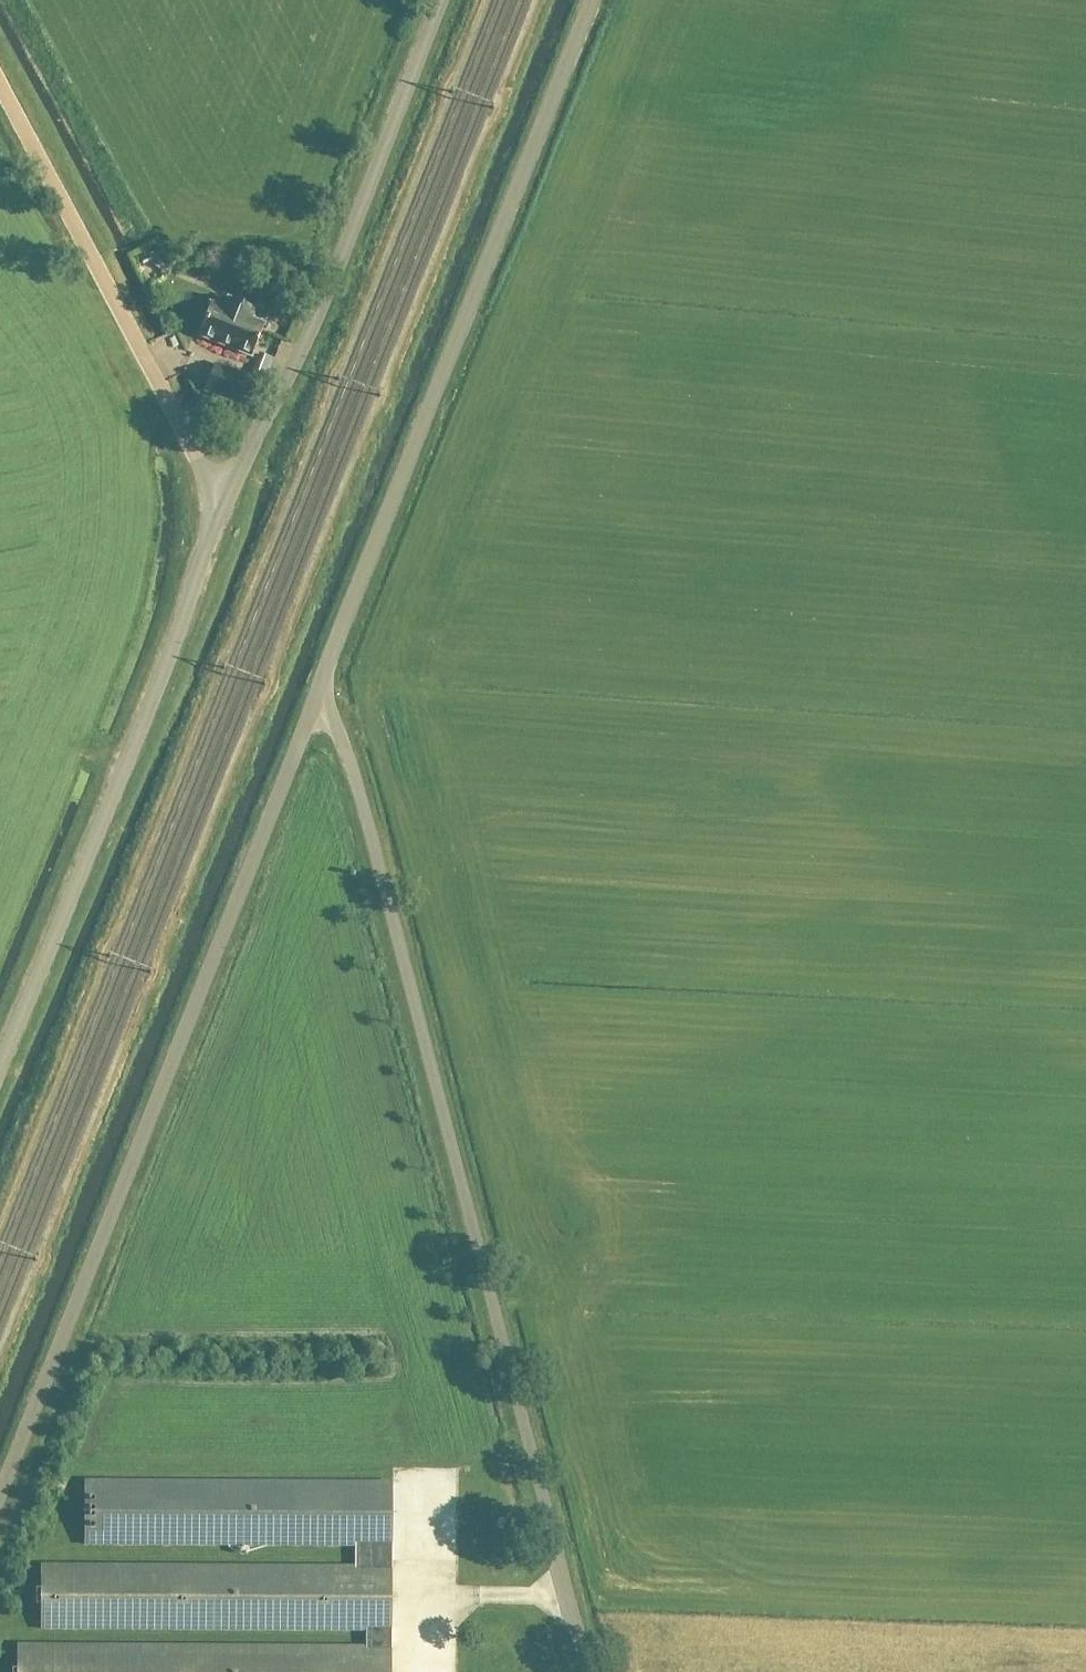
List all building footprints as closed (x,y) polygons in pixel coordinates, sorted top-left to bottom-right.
[(209,305),(196,337),(250,359),(263,326),(249,321),(253,311),(227,300),(223,311),(209,305)] [(188,391),(206,384),(199,368),(182,375),(188,391)] [(247,409),(256,384),(214,368),(204,392),(247,409)] [(198,396),(198,410),(213,410),(213,396),(198,396)] [(390,1484),(82,1485),(82,1547),(364,1547),(364,1569),(40,1568),(40,1631),(367,1632),(367,1649),(16,1648),(16,1671),(389,1671),(390,1484)]
